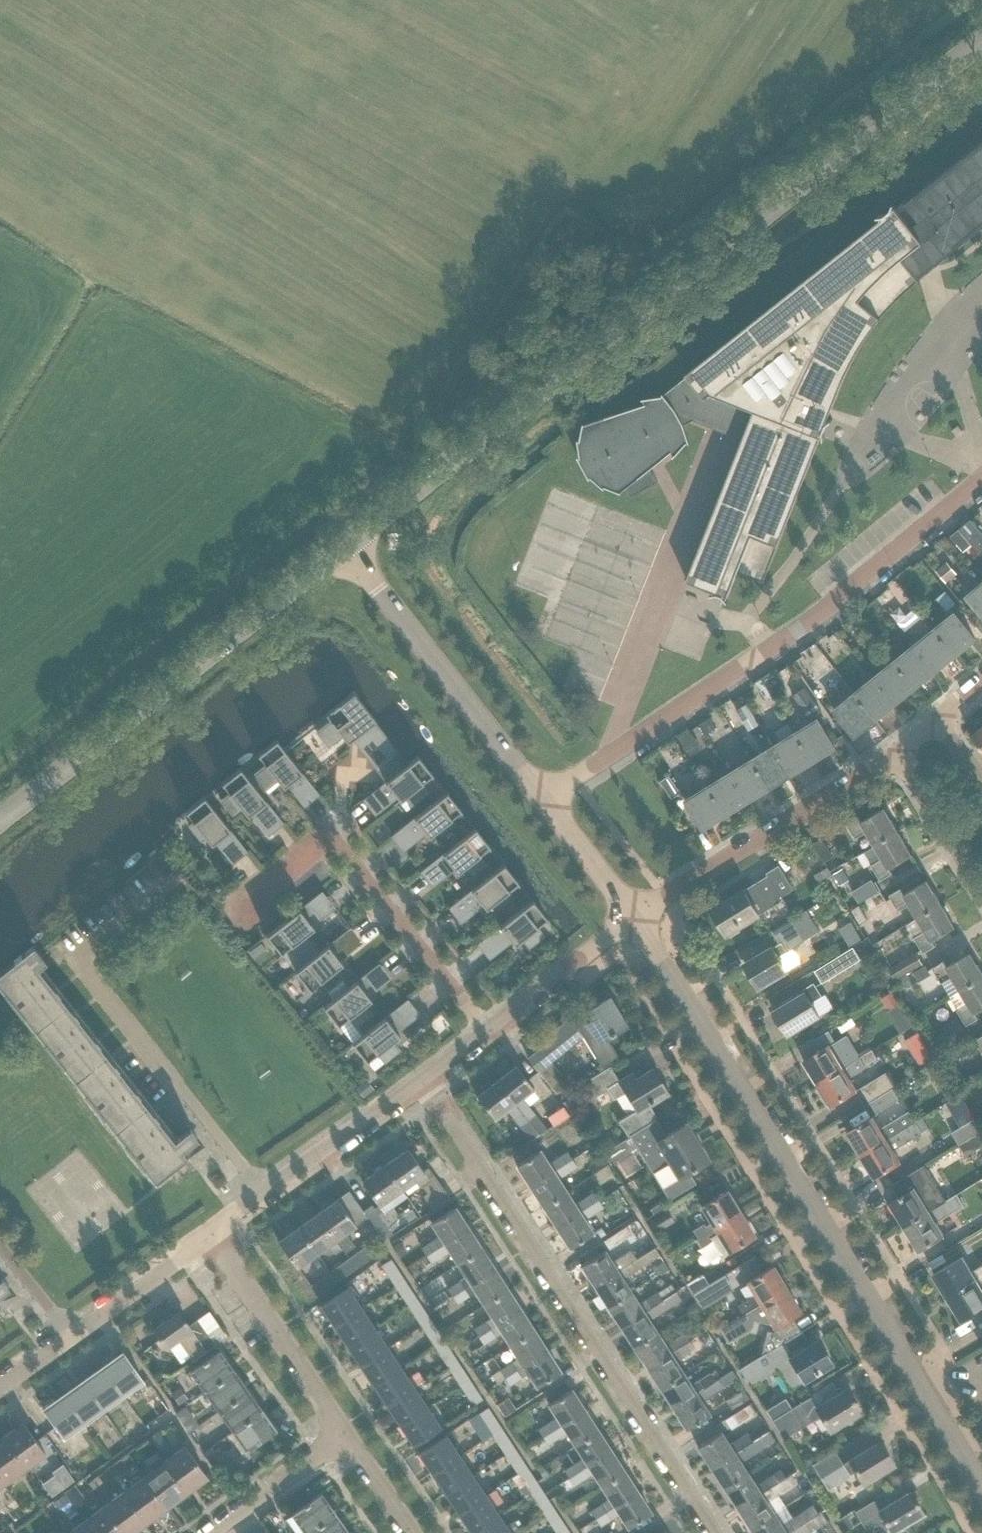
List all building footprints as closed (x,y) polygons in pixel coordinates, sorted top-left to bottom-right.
[(981,231),(981,139),(895,207),(894,206),(895,203),(894,203),(885,214),(878,215),(878,216),(881,216),(882,218),(687,373),(688,374),(663,395),(662,396),(642,399),(642,400),(644,400),(646,404),(585,424),(584,424),(581,440),(578,440),(578,458),(590,480),(603,488),(605,489),(621,493),(626,488),(631,496),(658,482),(651,469),(660,461),(672,452),(674,456),(673,457),(674,458),(687,443),(688,442),(689,443),(690,443),(684,425),(703,415),(709,418),(745,432),(687,581),(714,592),(713,594),(710,594),(710,595),(718,594),(723,596),(727,602),(728,601),(726,599),(738,572),(763,582),(812,459),(822,435),(824,436),(824,439),(825,438),(824,431),(826,428),(827,424),(833,419),(832,418),(828,419),(832,408),(841,385),(847,373),(852,361),(859,350),(866,339),(873,328),(881,317),(890,308),(899,298),(909,289),(920,280),(930,272),(941,263),(981,231)] [(970,520),(959,529),(981,555),(981,554),(981,534),(970,520)] [(957,574),(947,562),(936,571),(946,583),(957,574)] [(967,596),(981,614),(981,583),(967,596)] [(955,604),(945,592),(937,599),(947,611),(955,604)] [(905,612),(897,602),(887,610),(895,621),(905,612)] [(847,618),(854,627),(862,621),(855,611),(847,618)] [(934,629),(954,654),(975,638),(955,613),(934,629)] [(877,636),(887,627),(878,617),(868,626),(877,636)] [(914,645),(934,670),(954,654),(934,629),(914,645)] [(821,652),(816,644),(804,651),(810,659),(821,652)] [(894,661),(914,686),(934,670),(914,645),(894,661)] [(894,702),(914,686),(894,661),(874,677),(894,702)] [(829,670),(824,664),(811,673),(816,679),(810,683),(816,690),(837,676),(831,668),(829,670)] [(846,678),(852,673),(845,664),(839,668),(839,669),(846,678)] [(854,694),(874,718),(894,702),(874,677),(854,694)] [(821,711),(805,687),(792,696),(808,720),(821,711)] [(372,722),(375,720),(352,692),(324,715),(330,721),(316,732),(327,747),(341,736),(347,742),(356,735),(361,742),(357,746),(377,771),(398,754),(372,722)] [(854,735),(874,718),(854,694),(834,710),(854,735)] [(747,704),(737,711),(742,720),(749,731),(759,725),(747,704)] [(709,718),(701,723),(711,742),(720,737),(709,718)] [(796,733),(812,760),(835,746),(818,719),(796,733)] [(749,731),(742,720),(732,727),(739,738),(749,731)] [(971,736),(981,748),(981,727),(971,736)] [(768,737),(774,746),(791,773),(812,760),(796,733),(782,741),(776,732),(768,737)] [(277,740),(258,754),(266,765),(253,775),(265,789),(278,779),(284,787),(289,782),(305,802),(317,792),(320,796),(320,795),(288,754),(277,740)] [(752,760),(769,787),(791,773),(774,746),(752,760)] [(418,757),(407,765),(362,800),(363,801),(366,798),(376,810),(395,794),(400,800),(408,794),(415,803),(429,792),(422,783),(432,775),(418,757)] [(730,773),(747,800),(769,787),(752,760),(730,773)] [(284,824),(241,768),(223,783),(231,793),(221,800),(233,815),(242,808),(248,815),(254,811),(269,830),(281,821),(284,825),(284,824)] [(708,786),(725,814),(747,800),(730,773),(708,786)] [(681,793),(669,776),(661,782),(672,799),(681,793)] [(703,828),(725,814),(708,786),(686,800),(703,828)] [(461,811),(447,793),(391,836),(391,837),(395,834),(404,846),(424,831),(429,837),(436,831),(440,835),(454,824),(451,819),(461,811)] [(247,853),(203,798),(185,812),(193,823),(189,826),(200,841),(205,837),(211,845),(217,840),(232,860),(244,850),(247,854),(247,853)] [(866,831),(875,845),(898,832),(884,808),(861,822),(858,816),(846,823),(855,838),(866,831)] [(475,828),(420,872),(420,873),(424,870),(433,882),(453,866),(457,872),(465,866),(472,875),(486,864),(479,855),(489,846),(475,828)] [(898,832),(875,845),(883,859),(872,866),(880,881),(892,874),(889,868),(911,855),(898,832)] [(833,857),(822,838),(812,845),(824,863),(833,857)] [(161,855),(153,862),(165,877),(174,870),(161,855)] [(518,883),(503,864),(448,908),(449,909),(452,906),(462,918),(481,902),(486,908),(493,902),(497,907),(511,895),(508,891),(518,883)] [(781,896),(793,889),(779,866),(767,873),(768,876),(744,890),(744,889),(711,909),(727,935),(741,927),(741,926),(784,901),(781,896)] [(846,897),(856,891),(845,874),(852,870),(849,866),(833,875),(846,897)] [(879,890),(873,881),(863,887),(869,896),(879,890)] [(909,904),(918,918),(941,904),(927,881),(904,894),(901,889),(889,896),(898,910),(909,904)] [(291,945),(305,963),(319,952),(305,934),(313,928),(308,922),(327,907),(318,895),(322,892),(321,891),(266,936),(280,954),(291,945)] [(547,919),(533,901),(477,944),(477,945),(481,942),(490,954),(510,939),(515,944),(522,939),(529,948),(544,936),(536,927),(547,919)] [(857,901),(850,906),(861,924),(868,920),(857,901)] [(941,904),(918,918),(926,932),(915,938),(923,953),(935,946),(932,941),(954,927),(941,904)] [(773,947),(745,964),(759,988),(788,971),(779,956),(805,941),(819,932),(806,910),(792,919),(772,931),(779,944),(773,947)] [(319,952),(305,963),(296,971),(310,989),(321,981),(328,990),(342,978),(335,969),(343,963),(338,958),(357,942),(348,930),(352,927),(351,927),(319,952)] [(248,953),(255,962),(268,952),(261,943),(248,953)] [(45,962),(33,947),(0,973),(0,985),(155,1180),(185,1157),(180,1152),(197,1138),(190,1129),(174,1141),(37,968),(45,962)] [(861,960),(854,947),(815,971),(823,984),(861,960)] [(923,964),(916,953),(888,970),(895,981),(923,964)] [(961,990),(981,977),(981,974),(970,953),(947,966),(944,961),(932,968),(941,983),(952,976),(961,990)] [(367,994),(386,978),(377,966),(380,963),(325,1007),(339,1025),(349,1017),(357,1026),(371,1014),(364,1006),(371,999),(367,994)] [(931,975),(926,966),(913,973),(918,982),(931,975)] [(961,990),(969,1004),(958,1011),(967,1025),(978,1018),(975,1013),(981,1009),(981,977),(961,990)] [(812,1002),(822,996),(814,983),(803,990),(804,992),(773,1011),(788,1035),(820,1016),(812,1002)] [(882,999),(889,1011),(901,1004),(893,992),(882,999)] [(538,1071),(548,1083),(556,1093),(568,1084),(550,1060),(583,1035),(603,1067),(619,1057),(608,1038),(627,1026),(610,997),(597,1005),(594,1001),(586,1006),(544,1039),(547,1042),(528,1058),(533,1064),(538,1071)] [(395,1030),(414,1014),(405,1002),(408,999),(353,1043),(368,1061),(378,1053),(385,1062),(399,1050),(392,1042),(400,1036),(395,1030)] [(966,1032),(957,1018),(943,1027),(952,1040),(966,1032)] [(860,1058),(858,1054),(847,1036),(836,1042),(829,1031),(809,1044),(815,1054),(804,1061),(818,1083),(860,1058)] [(905,1041),(910,1050),(924,1042),(918,1033),(905,1041)] [(870,1047),(858,1054),(860,1058),(818,1083),(831,1106),(857,1090),(850,1078),(867,1068),(865,1066),(878,1059),(872,1050),(870,1047)] [(930,1069),(937,1081),(947,1075),(940,1063),(930,1069)] [(536,1092),(548,1083),(538,1071),(533,1064),(522,1073),(516,1066),(496,1081),(529,1120),(536,1114),(527,1104),(521,1097),(533,1088),(536,1092)] [(619,1080),(607,1087),(613,1098),(625,1091),(637,1111),(620,1122),(628,1136),(657,1118),(648,1104),(667,1092),(653,1068),(636,1078),(632,1072),(619,1080)] [(893,1069),(886,1073),(886,1072),(861,1088),(869,1101),(901,1081),(893,1069)] [(356,1088),(364,1098),(374,1090),(366,1079),(356,1088)] [(531,1141),(539,1134),(530,1122),(529,1120),(496,1081),(477,1097),(494,1118),(506,1110),(521,1127),(531,1141)] [(852,1113),(859,1125),(873,1117),(874,1118),(905,1099),(897,1086),(852,1113)] [(584,1088),(563,1102),(571,1112),(591,1100),(584,1088)] [(568,1115),(563,1106),(546,1116),(553,1125),(568,1115)] [(848,1132),(861,1155),(904,1129),(899,1121),(888,1127),(890,1130),(883,1134),(874,1118),(873,1117),(859,1125),(848,1132)] [(959,1145),(981,1132),(974,1119),(952,1133),(959,1145)] [(904,1129),(861,1155),(875,1178),(901,1162),(894,1151),(923,1133),(916,1122),(904,1129)] [(686,1123),(644,1148),(673,1195),(693,1182),(687,1173),(709,1160),(686,1123)] [(981,1132),(959,1145),(966,1156),(981,1146),(981,1133),(981,1132)] [(612,1167),(641,1149),(633,1135),(603,1154),(612,1167)] [(517,1165),(530,1186),(572,1159),(582,1153),(577,1146),(568,1152),(567,1151),(548,1163),(540,1150),(517,1165)] [(385,1166),(402,1189),(415,1181),(420,1187),(421,1186),(427,1194),(424,1196),(434,1209),(450,1197),(429,1168),(424,1171),(408,1149),(385,1166)] [(530,1186),(543,1206),(567,1191),(559,1179),(578,1168),(572,1159),(530,1186)] [(375,1208),(391,1231),(398,1224),(396,1216),(398,1215),(393,1207),(407,1197),(402,1190),(402,1189),(385,1166),(362,1182),(379,1205),(375,1208)] [(890,1202),(905,1226),(943,1203),(937,1193),(929,1198),(931,1201),(925,1205),(915,1187),(890,1202)] [(693,1230),(698,1239),(741,1213),(727,1190),(701,1206),(711,1223),(705,1226),(704,1224),(693,1230)] [(392,1234),(391,1231),(375,1208),(372,1205),(364,1211),(349,1191),(317,1214),(336,1240),(342,1248),(343,1250),(352,1243),(345,1233),(368,1217),(384,1240),(392,1234)] [(543,1206),(556,1227),(598,1200),(593,1192),(574,1204),(567,1191),(543,1206)] [(943,1203),(905,1226),(919,1250),(944,1235),(936,1223),(965,1206),(958,1194),(943,1203)] [(598,1200),(556,1227),(570,1248),(582,1240),(586,1247),(606,1235),(601,1228),(593,1232),(585,1220),(590,1217),(603,1209),(598,1200)] [(650,1209),(653,1215),(666,1207),(663,1201),(650,1209)] [(421,1247),(426,1255),(468,1228),(455,1207),(431,1222),(440,1235),(421,1247)] [(656,1233),(673,1222),(667,1211),(650,1222),(656,1233)] [(741,1213),(698,1239),(703,1247),(714,1240),(712,1238),(718,1234),(729,1251),(754,1235),(741,1213)] [(298,1227),(317,1253),(329,1245),(335,1254),(342,1248),(336,1240),(317,1214),(298,1227)] [(632,1235),(626,1226),(604,1241),(609,1249),(632,1235)] [(317,1253),(298,1227),(279,1241),(297,1267),(317,1253)] [(432,1263),(450,1252),(458,1264),(481,1248),(468,1228),(426,1255),(432,1263)] [(407,1252),(400,1241),(392,1246),(399,1257),(407,1252)] [(350,1258),(357,1268),(377,1254),(370,1243),(350,1258)] [(471,1284),(495,1269),(481,1248),(458,1264),(471,1284)] [(594,1286),(608,1307),(631,1292),(623,1279),(660,1256),(655,1248),(637,1259),(594,1286)] [(581,1265),(594,1286),(637,1259),(631,1250),(612,1262),(604,1250),(581,1265)] [(971,1270),(962,1255),(933,1273),(947,1297),(981,1275),(981,1264),(971,1270)] [(338,1282),(357,1268),(350,1258),(330,1272),(338,1282)] [(381,1266),(394,1286),(405,1279),(392,1259),(381,1266)] [(744,1314),(787,1288),(773,1266),(747,1281),(758,1298),(751,1302),(750,1299),(739,1305),(744,1314)] [(465,1288),(452,1296),(458,1304),(470,1296),(476,1292),(484,1304),(508,1289),(495,1269),(471,1284),(472,1285),(465,1288)] [(318,1297),(338,1282),(330,1272),(310,1286),(318,1297)] [(692,1294),(709,1283),(702,1274),(685,1284),(692,1294)] [(709,1284),(709,1283),(692,1294),(701,1309),(734,1290),(725,1274),(709,1284)] [(947,1297),(962,1320),(981,1308),(981,1288),(981,1275),(947,1297)] [(9,1287),(2,1278),(0,1279),(0,1294),(9,1287)] [(405,1279),(394,1286),(407,1306),(418,1299),(405,1279)] [(447,1288),(452,1296),(465,1288),(459,1280),(447,1288)] [(334,1326),(361,1308),(348,1288),(321,1306),(334,1326)] [(800,1311),(787,1288),(744,1314),(720,1329),(728,1342),(752,1328),(754,1319),(773,1324),(775,1326),(800,1311)] [(479,1337),(521,1309),(508,1289),(484,1304),(492,1317),(486,1321),(485,1321),(473,1329),(479,1337)] [(621,1327),(634,1347),(657,1332),(650,1322),(682,1300),(675,1291),(663,1300),(621,1327)] [(608,1307),(621,1327),(663,1300),(657,1292),(639,1304),(631,1292),(608,1307)] [(418,1299),(407,1306),(420,1326),(431,1319),(418,1299)] [(348,1346),(374,1328),(361,1308),(334,1326),(348,1346)] [(510,1345),(534,1330),(521,1309),(479,1337),(484,1345),(495,1337),(502,1332),(510,1345)] [(193,1361),(216,1345),(198,1320),(189,1326),(179,1312),(154,1329),(167,1347),(177,1339),(193,1361)] [(420,1326),(434,1345),(444,1339),(431,1319),(420,1326)] [(772,1332),(771,1339),(776,1347),(801,1331),(794,1319),(772,1332)] [(705,1330),(700,1324),(690,1330),(694,1337),(705,1330)] [(361,1365),(394,1343),(388,1334),(381,1339),(374,1328),(348,1346),(361,1365)] [(500,1369),(505,1377),(547,1350),(534,1330),(510,1345),(518,1357),(500,1369)] [(684,1331),(664,1343),(657,1332),(634,1347),(647,1367),(690,1340),(684,1331)] [(447,1365),(457,1359),(444,1339),(434,1345),(447,1365)] [(694,1348),(690,1340),(647,1367),(660,1388),(683,1373),(675,1360),(694,1348)] [(803,1381),(832,1364),(818,1340),(792,1355),(785,1343),(769,1352),(768,1352),(740,1369),(749,1383),(777,1366),(791,1389),(803,1381)] [(374,1385),(401,1367),(393,1356),(399,1352),(394,1343),(361,1365),(374,1385)] [(510,1385),(528,1373),(537,1386),(560,1371),(547,1350),(505,1377),(510,1385)] [(205,1391),(234,1371),(220,1351),(191,1371),(205,1391)] [(103,1366),(123,1395),(143,1381),(123,1352),(103,1366)] [(460,1385),(470,1378),(457,1359),(447,1365),(460,1385)] [(83,1380),(104,1409),(123,1395),(103,1366),(83,1380)] [(387,1405),(414,1387),(424,1380),(418,1371),(408,1378),(401,1367),(374,1385),(387,1405)] [(219,1411),(248,1391),(234,1371),(205,1391),(219,1411)] [(660,1388),(673,1408),(715,1381),(710,1373),(691,1385),(683,1373),(660,1388)] [(484,1400),(470,1378),(460,1385),(473,1406),(484,1400)] [(718,1378),(715,1381),(673,1408),(686,1429),(710,1414),(702,1401),(720,1389),(724,1387),(718,1378)] [(63,1394),(84,1424),(104,1409),(83,1380),(63,1394)] [(847,1388),(842,1391),(840,1387),(836,1388),(832,1381),(811,1394),(812,1396),(772,1420),(783,1439),(821,1416),(830,1430),(861,1411),(847,1388)] [(188,1398),(180,1386),(171,1393),(179,1405),(188,1398)] [(400,1425),(427,1407),(414,1387),(387,1405),(400,1425)] [(543,1437),(585,1410),(572,1389),(548,1404),(557,1417),(538,1428),(543,1437)] [(726,1400),(731,1409),(749,1398),(743,1389),(726,1400)] [(233,1431),(262,1410),(248,1391),(219,1411),(233,1431)] [(64,1438),(84,1424),(63,1394),(43,1409),(64,1438)] [(516,1408),(508,1397),(496,1404),(504,1416),(516,1408)] [(754,1415),(749,1405),(725,1420),(731,1430),(754,1415)] [(766,1410),(772,1420),(780,1416),(780,1415),(774,1405),(766,1410)] [(192,1419),(183,1407),(175,1413),(184,1425),(192,1419)] [(440,1427),(427,1407),(400,1425),(414,1445),(440,1427)] [(478,1414),(492,1434),(502,1427),(489,1407),(478,1414)] [(276,1430),(262,1410),(233,1431),(247,1451),(276,1430)] [(598,1430),(585,1410),(543,1437),(548,1444),(567,1433),(575,1445),(598,1430)] [(194,1418),(184,1424),(190,1432),(198,1426),(199,1426),(194,1418)] [(2,1438),(25,1469),(46,1454),(23,1423),(2,1438)] [(206,1438),(198,1426),(190,1432),(198,1444),(206,1438)] [(492,1434),(505,1454),(515,1447),(502,1427),(492,1434)] [(753,1441),(711,1468),(724,1488),(748,1473),(740,1460),(774,1438),(768,1429),(752,1439),(753,1441)] [(611,1450),(598,1430),(575,1445),(583,1457),(564,1470),(569,1477),(611,1450)] [(169,1445),(159,1431),(150,1438),(160,1452),(169,1445)] [(753,1441),(752,1439),(747,1431),(729,1443),(721,1431),(698,1447),(711,1468),(753,1441)] [(433,1473),(459,1456),(446,1435),(419,1453),(433,1473)] [(25,1469),(2,1438),(0,1439),(0,1478),(4,1484),(25,1469)] [(155,1449),(148,1439),(138,1446),(145,1456),(155,1449)] [(863,1483),(894,1464),(880,1441),(842,1464),(835,1452),(814,1465),(829,1488),(849,1476),(849,1475),(855,1471),(863,1483)] [(164,1462),(187,1493),(208,1477),(185,1446),(164,1462)] [(505,1454),(518,1474),(528,1467),(515,1447),(505,1454)] [(228,1461),(219,1448),(208,1456),(216,1469),(228,1461)] [(624,1471),(611,1450),(569,1477),(574,1485),(575,1486),(593,1473),(601,1486),(624,1471)] [(800,1457),(807,1467),(815,1461),(811,1455),(805,1454),(800,1457)] [(136,1467),(137,1467),(128,1455),(116,1465),(121,1472),(132,1463),(136,1467)] [(446,1493),(472,1475),(459,1456),(433,1473),(446,1493)] [(167,1508),(187,1493),(164,1462),(144,1477),(167,1508)] [(55,1475),(64,1488),(75,1480),(63,1465),(52,1472),(55,1475)] [(537,1470),(543,1478),(549,1474),(542,1466),(537,1470)] [(531,1494),(541,1488),(528,1467),(518,1474),(525,1485),(517,1491),(523,1500),(531,1495),(531,1494)] [(737,1508),(750,1528),(774,1513),(785,1506),(777,1493),(799,1478),(793,1470),(778,1480),(779,1481),(737,1508)] [(638,1491),(624,1471),(601,1486),(609,1498),(591,1510),(596,1518),(638,1491)] [(748,1473),(724,1488),(737,1508),(779,1481),(778,1480),(774,1472),(755,1484),(748,1473)] [(459,1513),(485,1495),(472,1475),(446,1493),(459,1513)] [(89,1483),(93,1490),(103,1482),(99,1476),(89,1483)] [(147,1522),(167,1508),(144,1477),(124,1491),(147,1522)] [(569,1477),(563,1482),(568,1489),(574,1485),(569,1477)] [(64,1493),(75,1508),(86,1500),(75,1485),(64,1493)] [(554,1508),(541,1488),(531,1494),(531,1495),(544,1514),(554,1508)] [(147,1522),(124,1491),(104,1506),(124,1532),(133,1532),(147,1522)] [(651,1512),(638,1491),(596,1518),(601,1527),(620,1515),(627,1527),(651,1512)] [(472,1532),(499,1515),(491,1504),(498,1500),(493,1492),(486,1496),(485,1495),(459,1513),(472,1532)] [(892,1532),(923,1513),(910,1492),(880,1510),(875,1500),(856,1512),(866,1529),(883,1518),(892,1532)] [(336,1514),(321,1494),(292,1514),(305,1532),(308,1532),(336,1514)] [(67,1502),(62,1495),(51,1503),(56,1509),(67,1502)] [(750,1528),(753,1532),(788,1532),(819,1513),(819,1512),(813,1503),(792,1517),(785,1506),(774,1513),(750,1528)] [(104,1506),(84,1521),(93,1532),(124,1532),(104,1506)] [(556,1532),(559,1532),(567,1528),(554,1508),(544,1514),(556,1532)] [(788,1532),(807,1532),(827,1520),(821,1510),(819,1512),(819,1513),(788,1532)] [(336,1514),(308,1532),(349,1532),(336,1514)] [(472,1532),(514,1532),(520,1529),(514,1520),(505,1525),(499,1515),(472,1532)] [(843,1532),(854,1526),(846,1515),(836,1521),(843,1532)] [(84,1521),(68,1532),(93,1532),(84,1521)]
